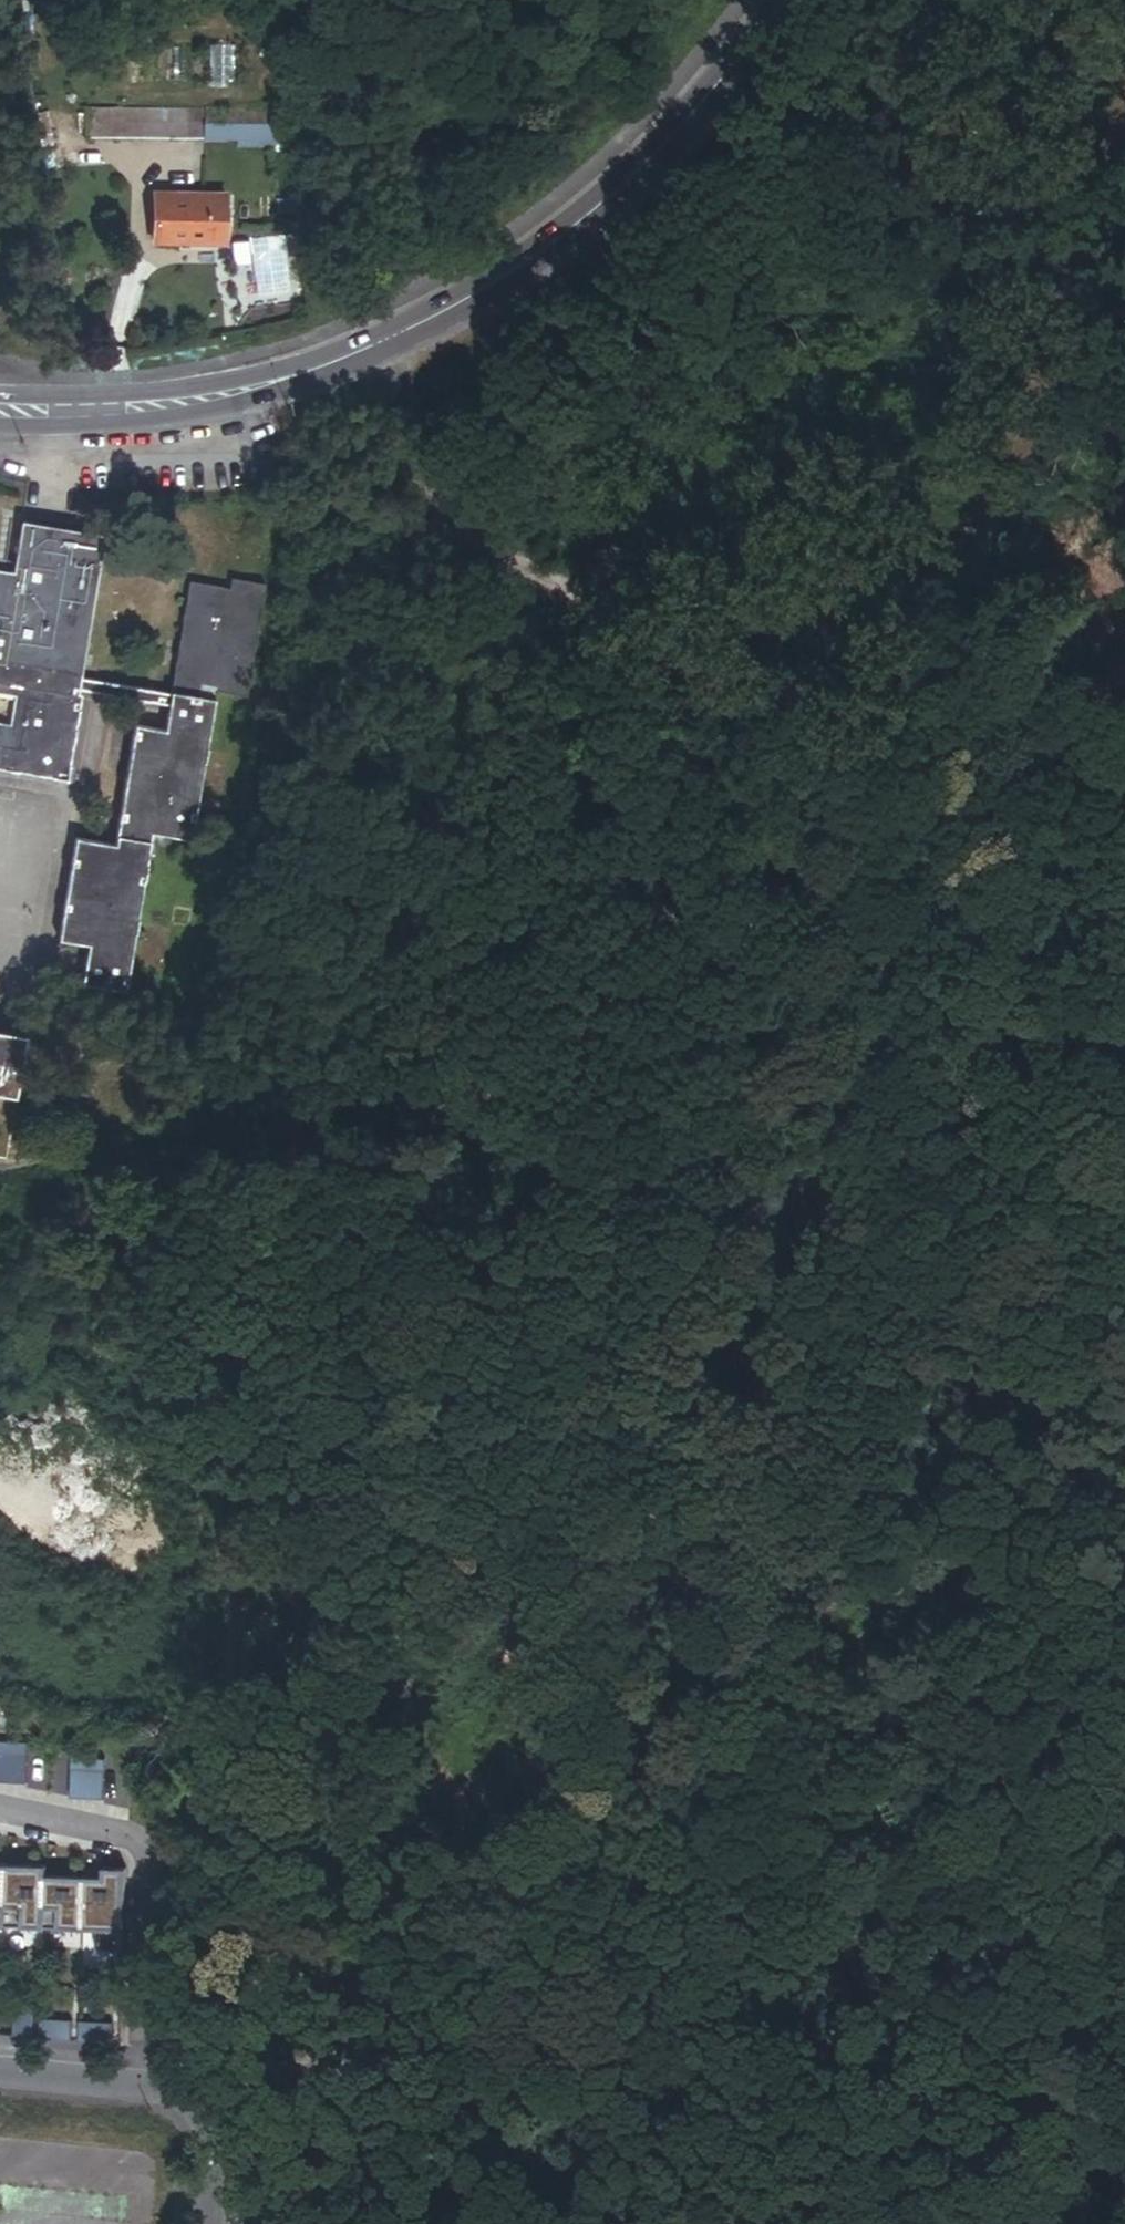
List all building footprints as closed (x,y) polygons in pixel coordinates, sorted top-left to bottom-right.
[(277,142),(276,111),(208,110),(208,113),(89,111),(89,133),(119,134),(120,139),(277,142)] [(228,196),(159,194),(157,235),(201,238),(201,246),(227,246),(228,196)] [(13,571),(0,569),(0,634),(3,635),(0,651),(0,692),(19,694),(14,729),(0,726),(0,764),(65,774),(103,535),(21,522),(13,571)] [(230,588),(189,581),(165,729),(135,724),(115,843),(76,837),(59,939),(89,943),(82,982),(125,989),(151,831),(191,837),(215,689),(244,694),(262,584),(231,578),(230,588)] [(0,1031),(0,1156),(5,1157),(25,1035),(0,1031)] [(0,1740),(0,1782),(25,1783),(27,1742),(0,1740)] [(105,1758),(71,1756),(69,1797),(104,1798),(105,1758)] [(126,1868),(85,1866),(84,1875),(46,1874),(46,1865),(0,1863),(0,1926),(97,1929),(96,1949),(122,1950),(126,1868)]
